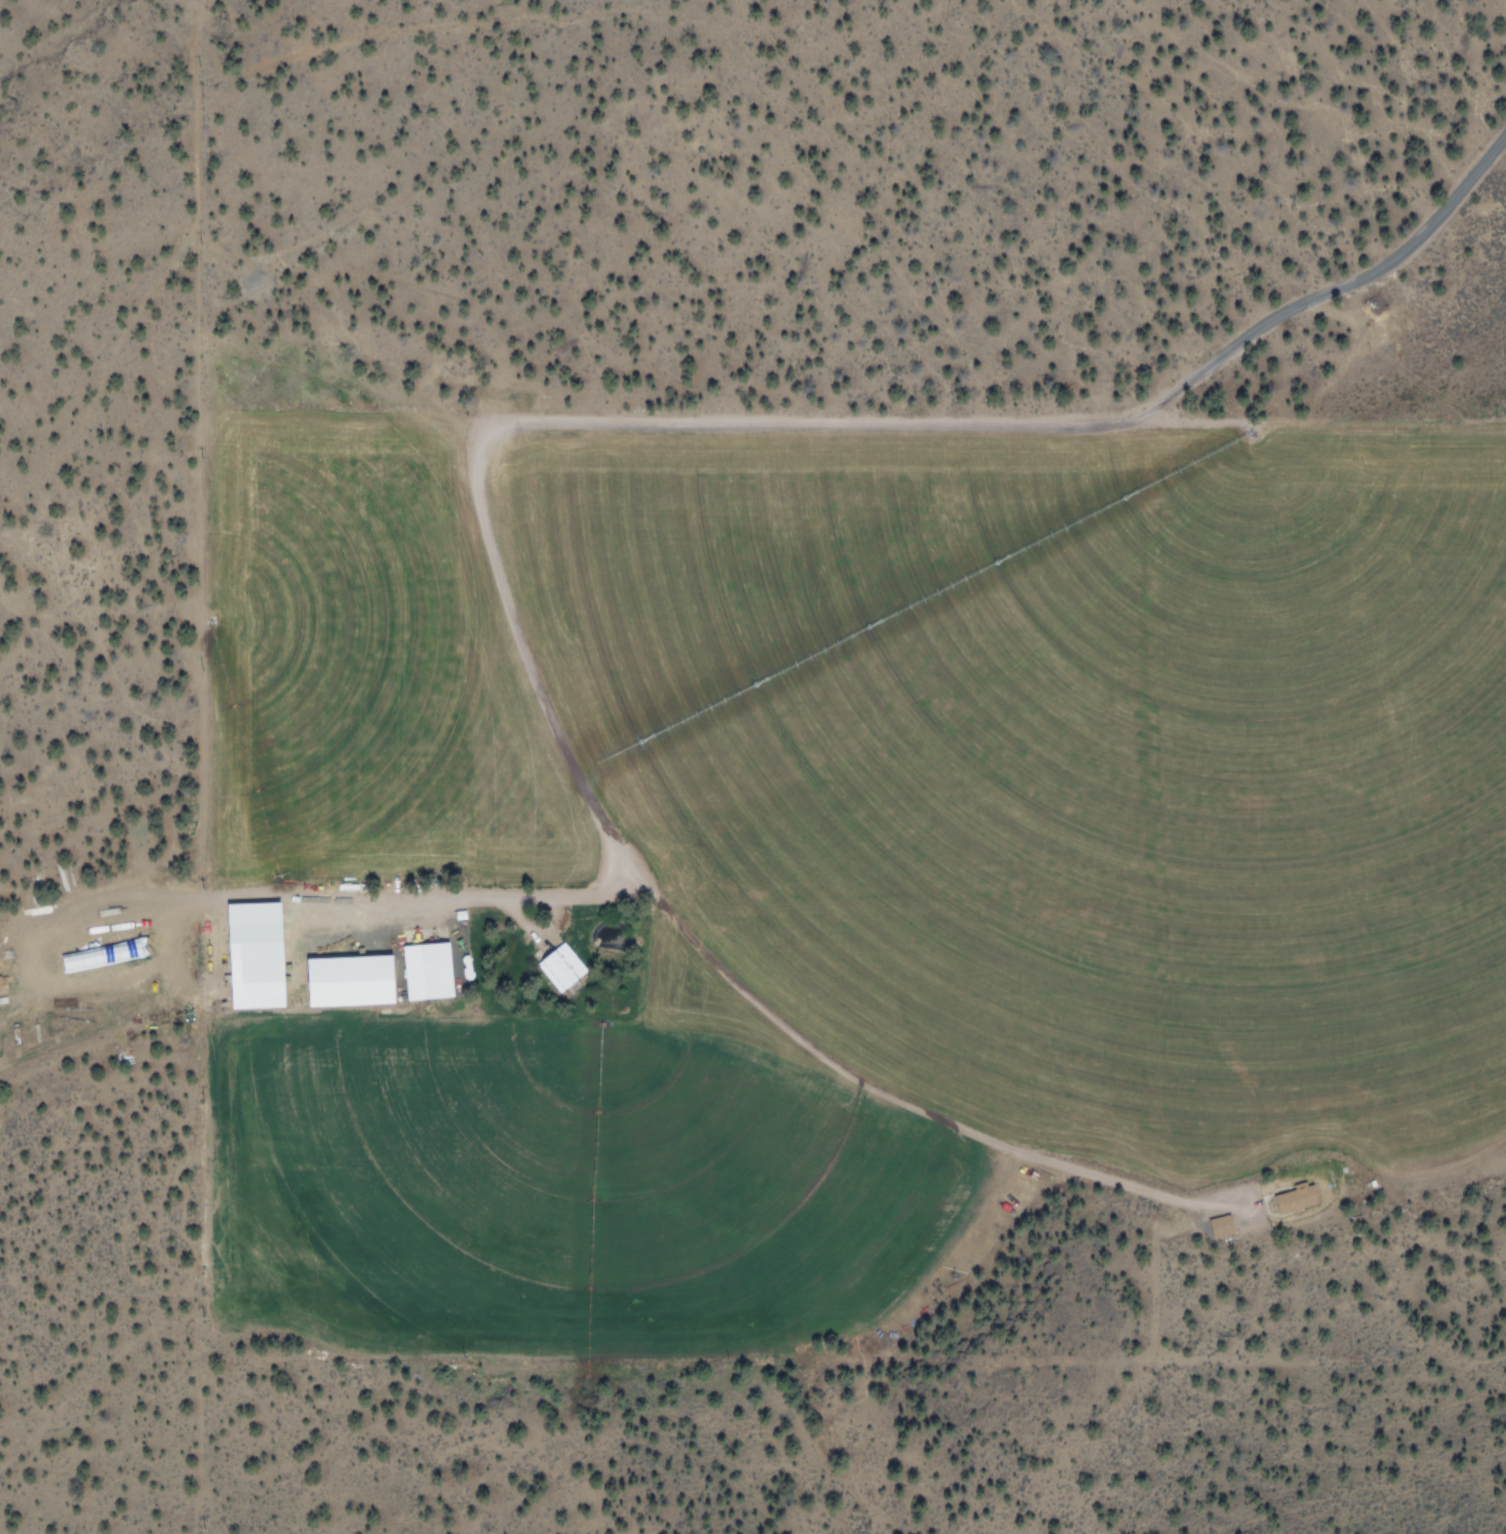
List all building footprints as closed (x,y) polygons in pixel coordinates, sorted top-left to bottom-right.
[(287,1006),(285,901),(231,902),(233,1007),(287,1006)] [(65,971),(155,954),(151,938),(136,940),(135,939),(61,952),(65,971)] [(536,964),(560,993),(587,970),(563,941),(536,964)] [(451,942),(403,944),(406,999),(454,997),(451,942)] [(310,957),(311,1006),(398,1003),(396,954),(310,957)] [(1317,1203),(1311,1180),(1295,1185),(1295,1188),(1274,1194),(1279,1213),(1317,1203)] [(1213,1236),(1235,1232),(1231,1213),(1209,1217),(1213,1236)]
